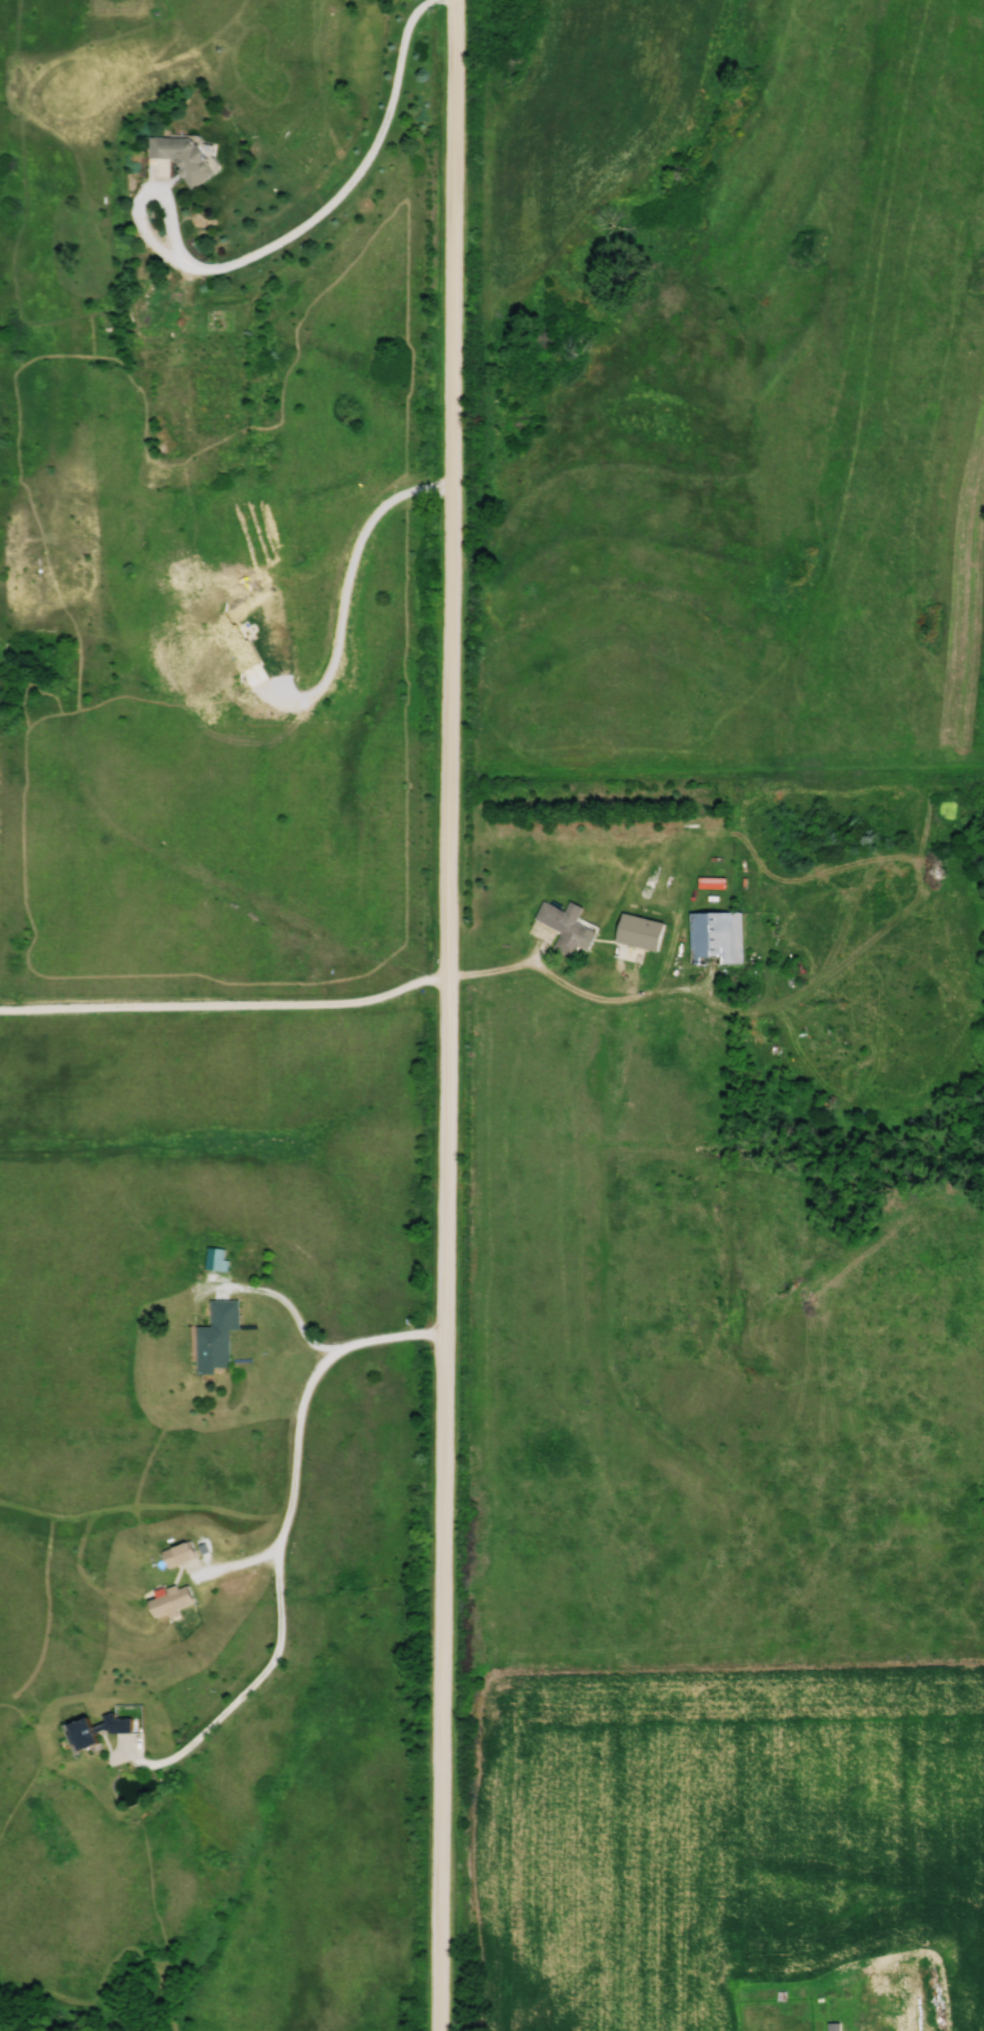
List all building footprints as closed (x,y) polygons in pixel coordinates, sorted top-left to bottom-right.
[(147,160),(181,161),(180,182),(203,182),(204,140),(147,138),(147,160)] [(540,920),(568,933),(561,949),(583,959),(598,929),(584,922),(591,907),(578,901),(573,912),(549,901),(540,920)] [(749,912),(697,913),(698,963),(750,962),(749,912)] [(202,1327),(202,1375),(222,1374),(222,1367),(232,1367),(232,1330),(241,1329),(240,1301),(213,1301),(214,1327),(202,1327)] [(204,1557),(199,1540),(167,1550),(172,1567),(204,1557)] [(203,1605),(196,1581),(161,1592),(162,1596),(150,1600),(156,1620),(203,1605)] [(108,1732),(139,1731),(138,1717),(121,1718),(121,1713),(110,1713),(110,1722),(101,1723),(101,1720),(76,1721),(77,1748),(108,1746),(108,1732)]
